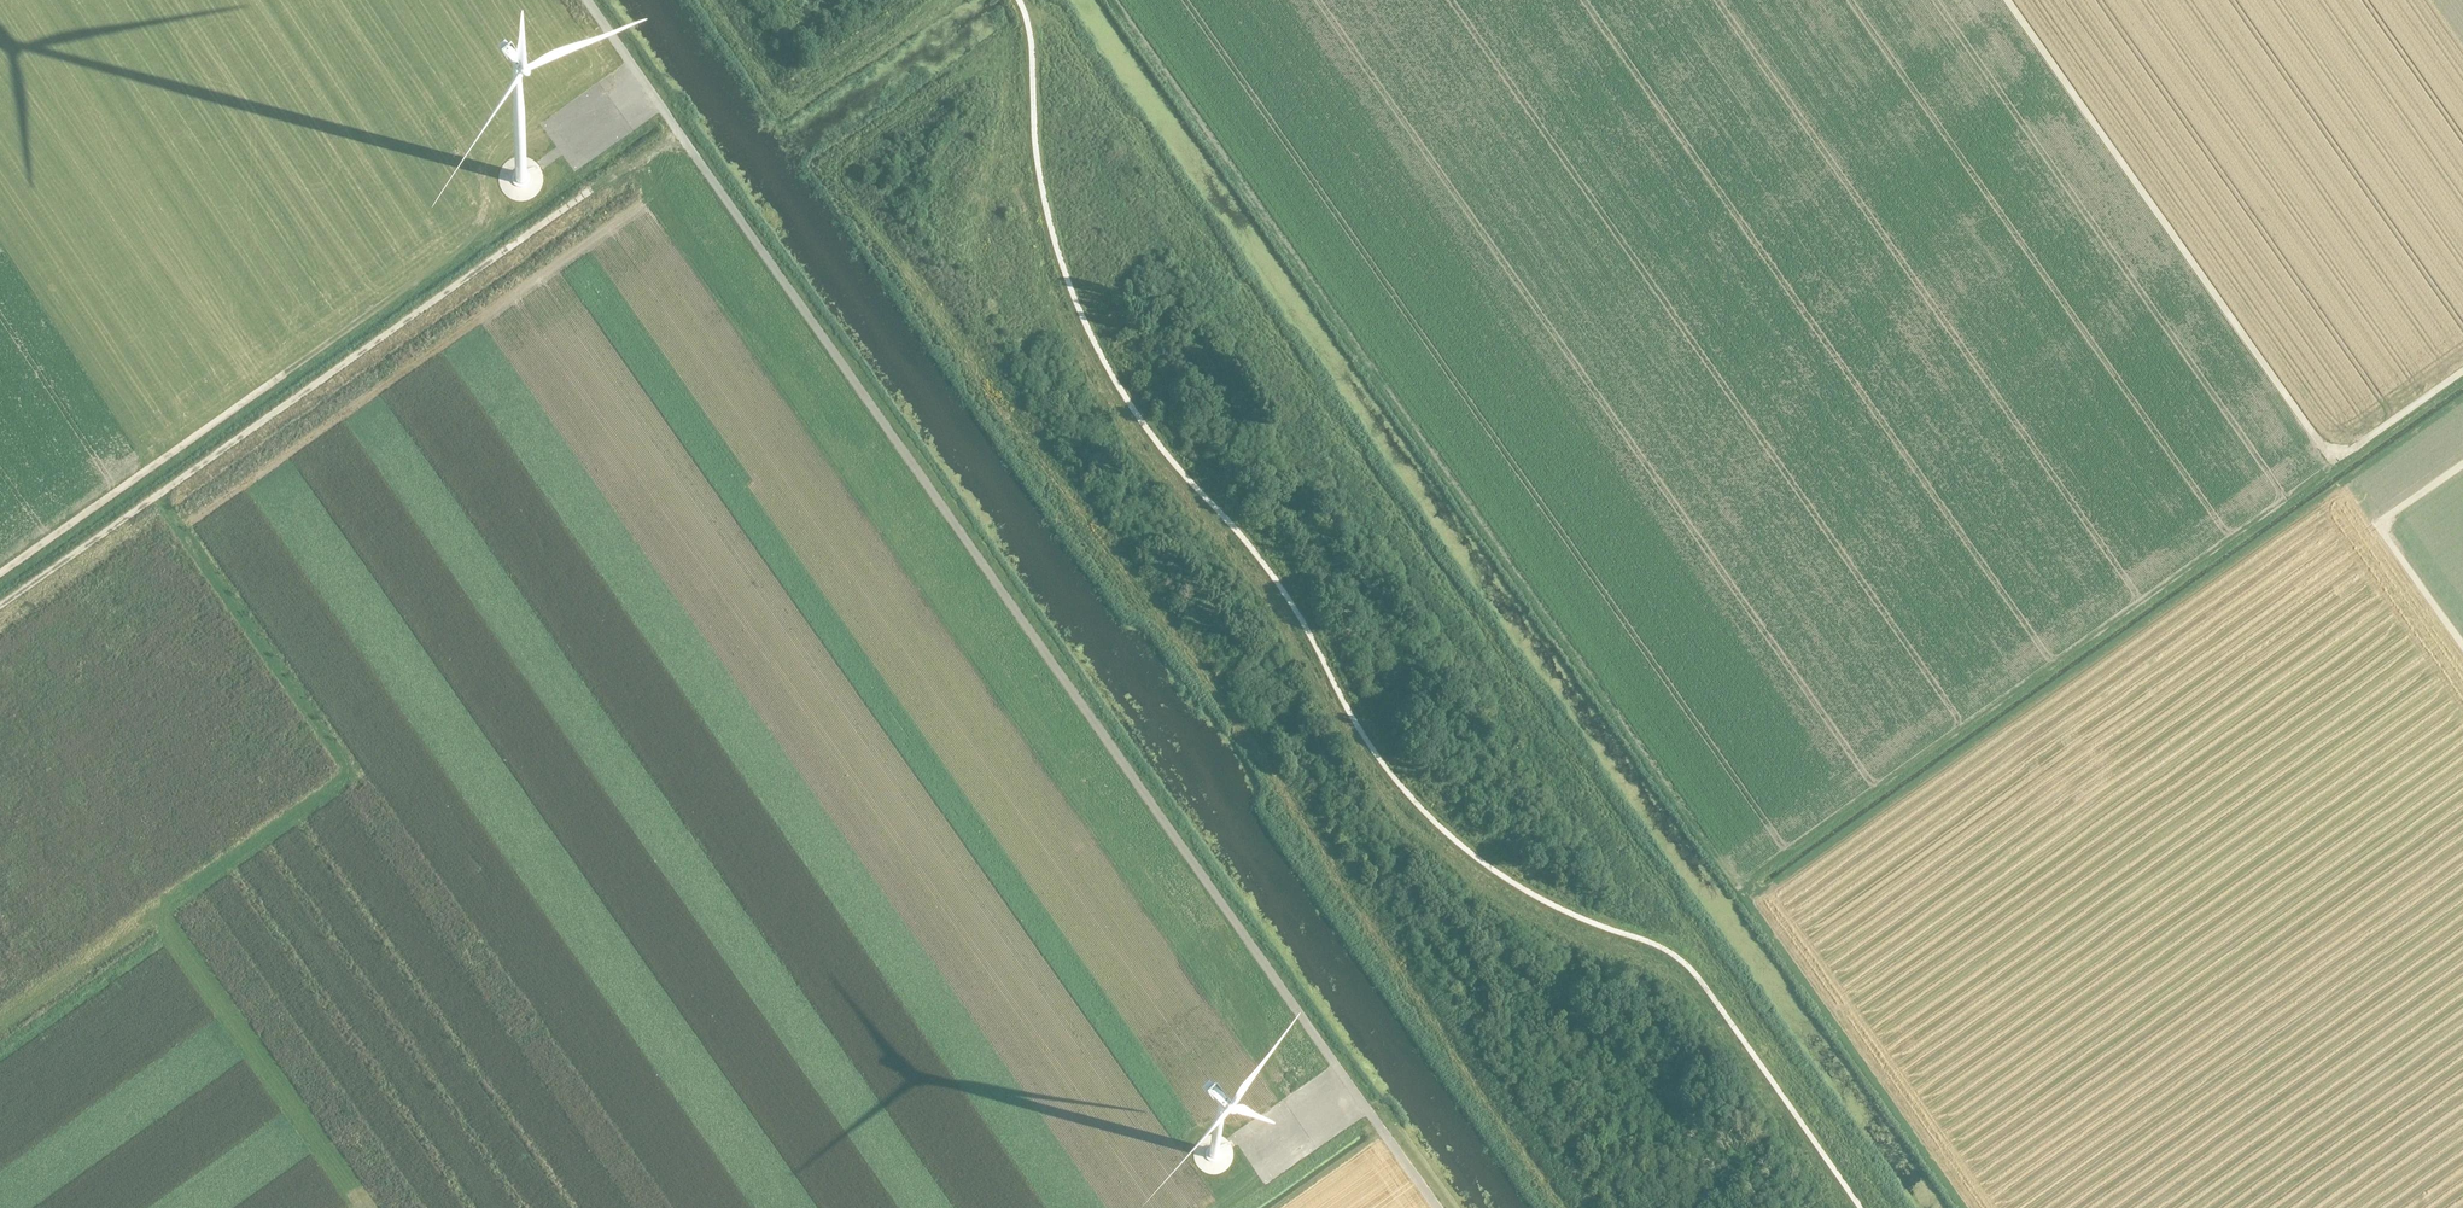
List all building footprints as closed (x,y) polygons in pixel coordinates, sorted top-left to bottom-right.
[(515,178),(515,179),(515,180),(515,181),(515,182),(516,183),(517,183),(518,184),(519,185),(520,185),(521,185),(522,185),(523,185),(524,184),(525,184),(526,183),(527,182),(527,181),(527,180),(528,179),(528,178),(527,177),(527,176),(526,175),(526,174),(525,173),(524,173),(523,172),(522,172),(521,172),(520,172),(519,172),(518,173),(517,174),(516,174),(515,175),(515,176),(515,178)] [(1208,1154),(1208,1155),(1208,1156),(1209,1157),(1209,1158),(1210,1158),(1211,1159),(1212,1160),(1213,1160),(1214,1160),(1215,1160),(1216,1159),(1217,1159),(1218,1158),(1219,1157),(1219,1156),(1219,1155),(1219,1154),(1219,1153),(1218,1152),(1218,1151),(1217,1150),(1216,1150),(1215,1149),(1214,1149),(1213,1149),(1212,1149),(1211,1150),(1210,1150),(1210,1151),(1209,1152),(1209,1153),(1208,1154)]
